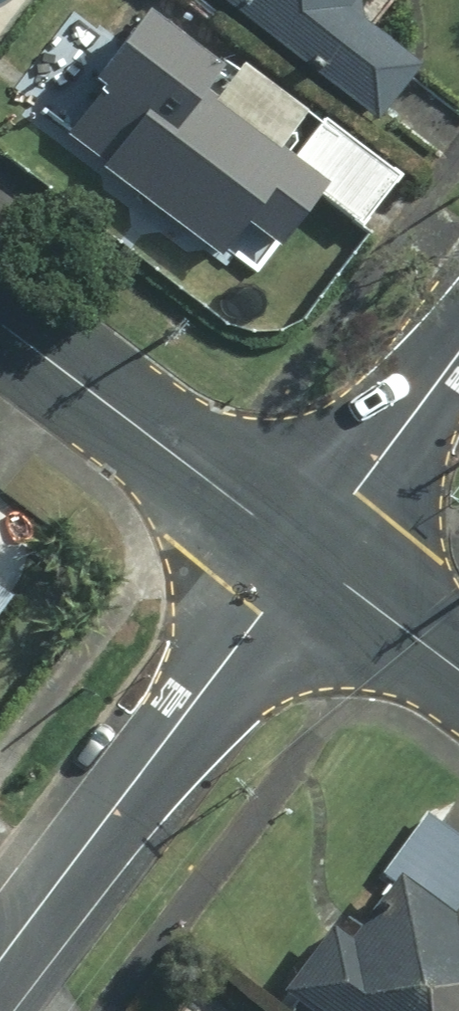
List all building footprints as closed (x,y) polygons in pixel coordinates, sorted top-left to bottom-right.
[(357,125),(404,67),(331,8),(337,0),(202,0),(357,125)] [(47,133),(94,168),(87,178),(201,262),(228,226),(266,254),(314,190),(189,99),(201,83),(125,27),(47,133)] [(25,593),(0,574),(0,626),(25,593)] [(298,982),(338,1010),(458,1010),(458,892),(415,861),(366,928),(347,914),(298,982)]
